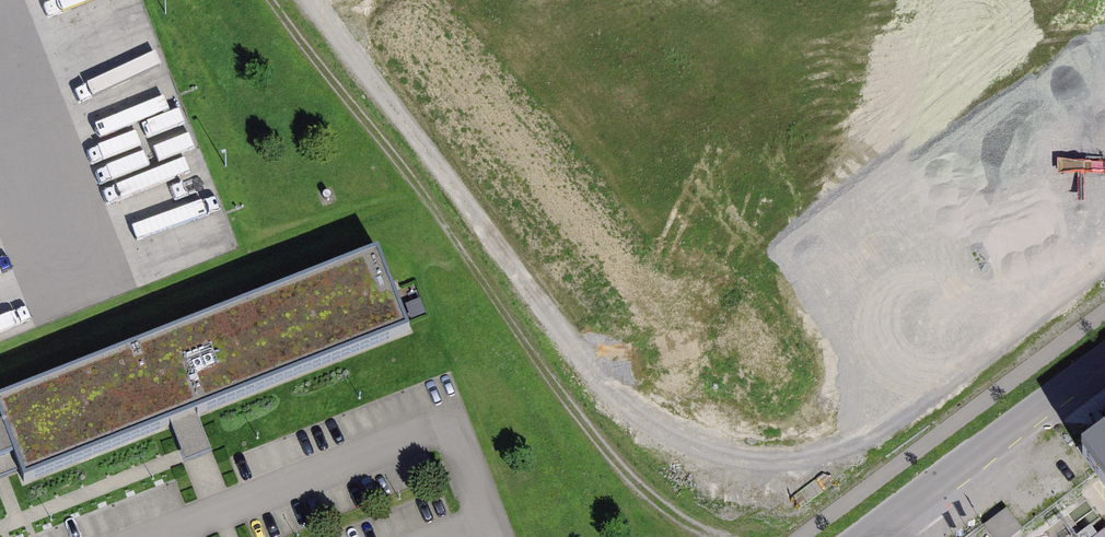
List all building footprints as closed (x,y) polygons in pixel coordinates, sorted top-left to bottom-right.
[(0,401),(0,424),(20,475),(25,488),(412,337),(379,250),(0,401)] [(20,475),(0,424),(0,482),(20,475)] [(1083,457),(1104,486),(1104,440),(1083,457)]
